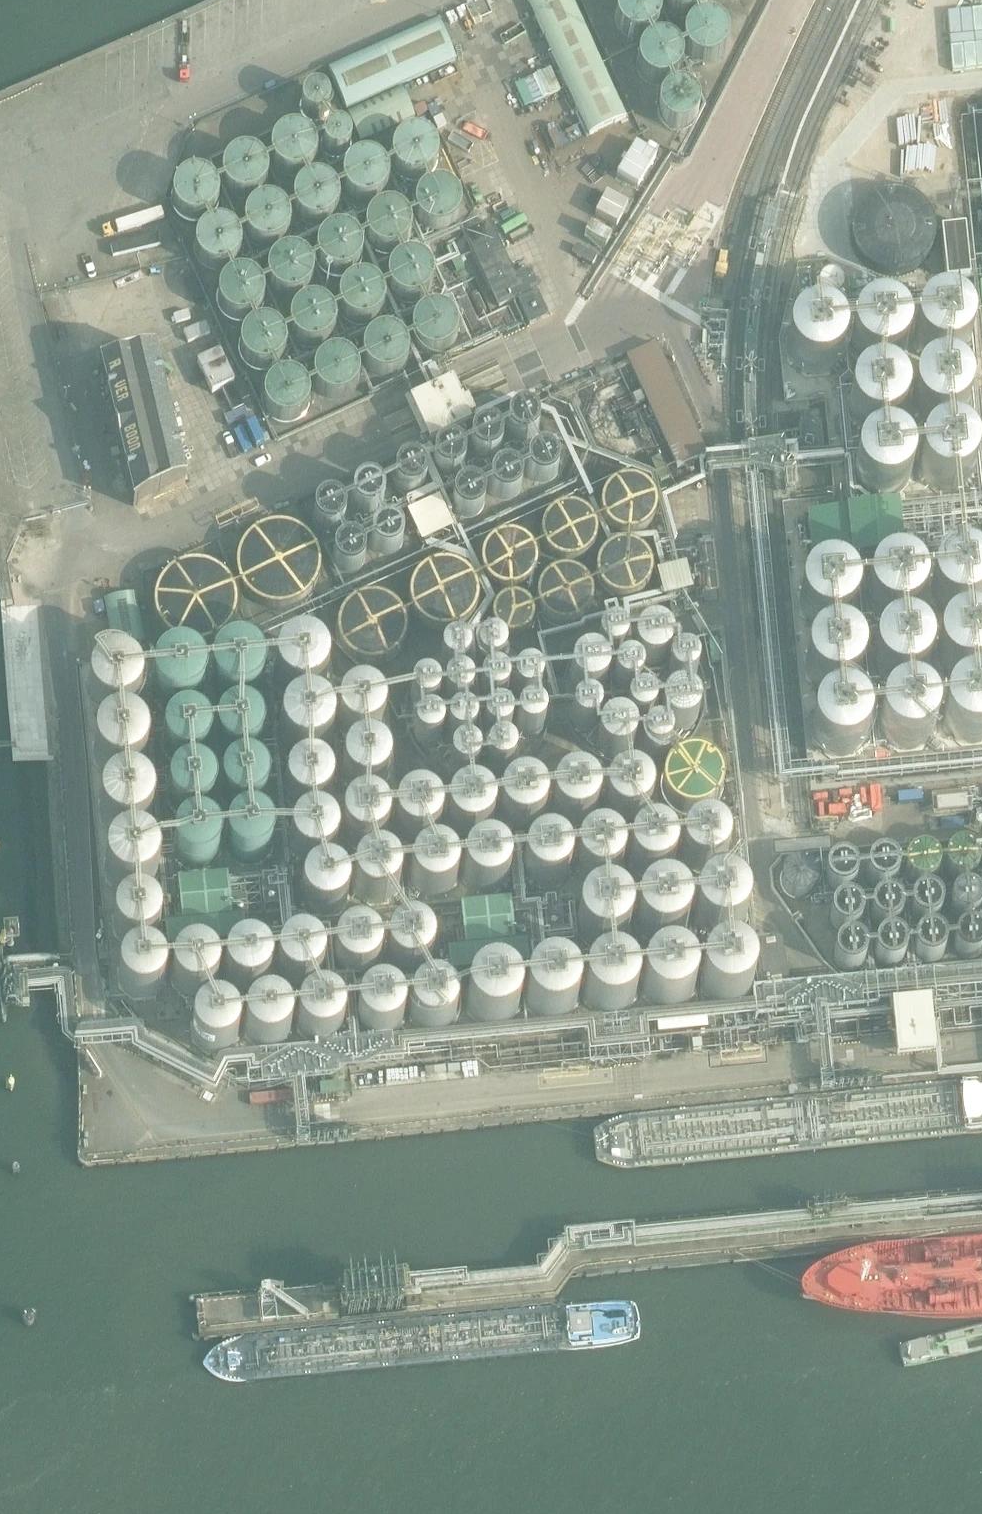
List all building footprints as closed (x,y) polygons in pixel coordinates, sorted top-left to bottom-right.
[(588,136),(625,119),(571,0),(527,0),(588,136)] [(657,13),(657,8),(655,3),(654,0),(617,0),(614,5),(613,9),(613,13),(614,21),(618,28),(625,33),(633,35),(640,34),(645,33),(650,30),(653,26),(655,23),(657,18),(657,13)] [(665,1),(670,8),(676,12),(680,13),(686,14),(694,12),(699,9),(701,7),(704,2),(705,0),(664,0),(665,1)] [(730,39),(730,38),(729,30),(727,26),(724,23),(720,19),(717,17),(708,15),(703,16),(698,17),(692,22),(689,26),(686,30),(685,38),(685,42),(687,47),(691,53),(694,56),(699,59),(707,60),(712,60),(716,59),(722,55),(725,52),(728,47),(729,43),(730,39)] [(327,71),(345,110),(455,61),(437,22),(327,71)] [(681,59),(680,53),(679,49),(677,45),(673,42),(667,38),(662,36),(658,36),(650,38),(644,41),(642,43),(638,50),(636,54),(636,59),(636,63),(637,67),(642,74),(648,79),(653,80),(657,81),(663,81),(667,79),(674,75),(676,72),(679,67),(681,59)] [(300,98),(305,100),(310,101),(315,100),(319,98),(323,94),(325,89),(325,83),(324,78),(320,74),(316,71),(310,69),(305,70),(300,72),(297,76),(294,80),(294,85),(294,90),(297,95),(300,98)] [(526,105),(560,90),(551,69),(517,84),(526,105)] [(699,108),(699,106),(698,98),(696,94),(693,91),(689,88),(685,86),(677,84),(673,84),(668,86),(664,88),(661,91),(656,97),(655,101),(654,106),(655,113),(659,121),(663,124),(667,127),(675,129),(680,129),(685,128),(689,126),(692,123),(695,120),(698,115),(699,108)] [(360,142),(415,117),(402,88),(347,113),(360,142)] [(321,131),(325,133),(329,133),(334,132),(338,130),(341,126),(343,122),(343,117),(342,113),(339,109),(335,106),(330,105),(325,105),(321,107),(318,110),(316,114),(315,119),(316,123),(318,127),(321,131)] [(925,124),(901,157),(930,179),(954,146),(925,124)] [(315,150),(315,149),(314,145),(313,140),(309,134),(306,131),(301,129),(293,127),(288,127),(283,129),(277,133),(272,139),(270,144),(270,149),(270,152),(271,157),(275,164),(279,168),(283,170),(291,172),(296,171),(301,170),(308,166),(313,158),(314,154),(315,150)] [(436,154),(436,153),(435,145),(432,141),(430,137),(426,134),(422,132),(414,131),(405,132),(401,134),(397,137),(395,141),(393,145),(391,153),(393,161),(395,165),(398,169),(404,174),(412,176),(417,175),(421,175),(426,172),(429,169),(432,166),(434,162),(436,154)] [(635,140),(614,185),(636,196),(657,150),(635,140)] [(265,170),(265,169),(263,161),(261,157),(259,153),(252,148),(247,147),(243,146),(234,148),(230,150),(226,153),(222,159),(220,163),(220,168),(221,176),(223,180),(226,184),(232,189),(235,190),(241,191),(245,191),(250,190),(255,187),(258,185),(261,181),(263,178),(265,170)] [(383,176),(383,175),(383,170),(382,166),(377,159),(371,154),(363,152),(356,153),(352,154),(345,158),(343,161),(340,166),(338,174),(339,179),(340,183),(345,190),(348,193),(352,195),(360,197),(365,197),(369,195),(375,192),(378,188),(381,184),(383,180),(383,176)] [(216,194),(216,193),(214,185),(210,178),(206,174),(203,173),(195,170),(189,171),(184,172),(178,177),(173,183),(171,187),(171,192),(172,200),(174,204),(177,208),(180,211),(184,214),(192,215),(197,215),(202,214),(209,209),(213,203),(215,198),(216,194)] [(338,200),(338,198),(337,194),(336,190),(334,186),(332,183),(328,180),(324,178),(316,176),(311,176),(307,178),(301,181),(298,185),(295,189),(293,193),(293,198),(294,206),(296,210),(299,214),(305,219),(313,221),(319,221),(323,220),(327,218),(331,215),(336,208),(337,204),(338,200)] [(455,207),(455,205),(455,201),(453,197),(452,193),(448,189),(442,185),(434,183),(428,183),(423,185),(417,189),(414,193),(412,197),(410,201),(410,205),(410,209),(412,215),(416,221),(423,226),(428,227),(432,228),(436,228),(441,226),(447,223),(450,219),(453,215),(455,207)] [(929,228),(929,227),(929,220),(926,211),(922,202),(917,197),(910,191),(903,188),(895,185),(889,184),(878,185),(870,188),(863,191),(857,196),(852,202),(847,210),(845,217),(844,226),(844,234),(846,242),(850,250),(855,256),(862,262),(868,266),(876,269),(885,270),(894,269),(903,267),(909,263),(916,258),(922,252),(926,244),(928,236),(929,228)] [(287,222),(287,221),(287,217),(285,212),(283,208),(280,205),(274,200),(266,198),(260,198),(255,200),(249,204),(246,208),(244,212),(242,220),(242,224),(244,229),(245,233),(248,236),(252,239),(256,241),(264,243),(270,242),(273,241),(279,238),(282,234),(285,230),(286,226),(287,222)] [(408,228),(408,227),(406,219),(405,215),(402,211),(399,209),(394,206),(386,204),(381,205),(378,206),(371,210),(368,212),(365,217),(363,222),(363,226),(364,235),(366,239),(369,242),(372,245),(376,247),(384,249),(390,249),(394,248),(401,243),(405,237),(407,232),(408,228)] [(240,244),(240,243),(239,238),(237,233),(235,229),(232,226),(226,222),(221,221),(216,221),(209,222),(203,225),(201,228),(198,232),(196,236),(195,244),(196,252),(198,255),(201,259),(208,264),(212,265),(217,266),(222,265),(226,264),(232,260),(236,255),(238,252),(240,244)] [(514,278),(490,223),(464,234),(489,289),(514,278)] [(964,226),(940,229),(945,281),(969,279),(964,226)] [(361,250),(361,245),(359,241),(357,237),(355,234),(348,229),(340,227),(336,227),(331,228),(326,231),(323,234),(320,237),(318,241),(316,250),(318,258),(320,262),(322,265),(329,270),(334,272),(338,272),(347,271),(351,268),(355,265),(359,259),(361,255),(361,250)] [(311,273),(311,272),(309,264),(308,260),(305,256),(301,253),(297,251),(289,249),(284,249),(280,251),(273,255),(270,259),(268,262),(266,267),(266,271),(267,279),(269,283),(272,287),(278,292),(287,294),(292,294),(297,292),(303,288),(309,281),(310,277),(311,273)] [(432,277),(432,276),(431,271),(430,267),(425,260),(421,257),(418,255),(410,253),(401,255),(394,259),(391,262),(389,266),(387,271),(387,276),(387,280),(388,284),(390,288),(392,291),(399,296),(407,298),(415,298),(419,296),(424,293),(427,290),(429,286),(431,281),(432,277)] [(264,293),(264,292),(263,287),(262,283),(257,276),(253,273),(249,271),(241,269),(236,270),(233,271),(228,273),(225,276),(221,282),(219,287),(219,291),(219,296),(220,299),(222,304),(224,307),(231,312),(234,313),(239,314),(244,314),(248,313),(253,311),(257,308),(260,304),(262,301),(264,293)] [(529,271),(514,278),(489,289),(498,308),(538,290),(529,271)] [(383,297),(383,296),(382,288),(377,281),(371,276),(368,275),(363,274),(358,274),(353,275),(349,277),(345,280),(342,284),(340,287),(338,295),(339,300),(340,305),(345,312),(351,317),(356,318),(360,319),(368,317),(373,315),(377,312),(381,306),(383,301),(383,297)] [(546,318),(544,313),(536,295),(518,303),(529,326),(546,318)] [(335,321),(335,320),(335,316),(333,311),(329,305),(326,302),(322,299),(314,298),(309,298),(304,299),(298,303),(296,306),(292,311),(291,315),(290,319),(292,328),(294,332),(296,335),(303,340),(308,342),(311,343),(317,342),(322,341),(328,336),(333,329),(335,325),(335,321)] [(457,328),(457,326),(455,318),(451,312),(447,308),(444,306),(436,304),(431,304),(427,305),(422,307),(420,309),(417,313),(414,316),(413,321),(412,326),(412,330),(413,334),(415,338),(418,342),(425,347),(429,348),(434,349),(442,347),(447,345),(450,342),(455,336),(457,328)] [(966,338),(966,337),(965,332),(964,327),(959,320),(952,315),(947,313),(942,312),(937,312),(933,314),(927,316),(924,319),(921,322),(918,327),(917,331),(916,337),(917,342),(918,346),(920,350),(923,354),(926,357),(931,360),(939,362),(945,362),(950,360),(958,355),(961,352),(964,347),(965,342),(966,338)] [(902,342),(902,341),(901,336),(900,331),(895,324),(888,319),(882,317),(878,316),(872,317),(868,318),(863,321),(859,323),(857,327),(854,331),(853,336),(852,341),(852,346),(854,351),(856,354),(859,358),(862,361),(867,364),(875,366),(881,366),(886,364),(894,359),(897,356),(899,351),(901,346),(902,342)] [(283,344),(283,343),(283,338),(281,334),(279,330),(276,327),(273,324),(268,321),(261,320),(257,321),(251,322),(245,327),(242,330),(240,335),(238,343),(240,351),(242,355),(244,358),(251,363),(256,365),(260,365),(269,364),(273,361),(277,358),(281,352),(282,348),(283,344)] [(837,349),(837,344),(835,339),(830,331),(823,326),(818,324),(813,324),(808,324),(804,325),(798,328),(795,331),(792,334),(790,338),(788,343),(787,348),(788,354),(789,358),(791,362),(794,366),(798,369),(802,371),(810,373),(816,373),(822,372),(829,367),(832,364),(835,359),(837,354),(837,349)] [(408,351),(408,350),(407,342),(405,339),(402,335),(399,332),(395,330),(387,328),(382,328),(377,330),(371,334),(366,341),(364,345),(363,350),(365,358),(369,365),(373,369),(377,371),(385,373),(391,372),(395,371),(401,367),(406,360),(408,355),(408,351)] [(706,457),(655,345),(625,359),(676,470),(706,457)] [(223,350),(199,358),(211,391),(235,383),(223,350)] [(357,374),(357,373),(356,369),(355,364),(353,360),(350,357),(347,354),(342,352),(334,351),(330,351),(325,353),(318,357),(316,360),(313,365),(312,373),(313,381),(315,385),(318,389),(325,393),(330,395),(334,396),(342,394),(347,392),(350,389),(355,382),(356,378),(357,374)] [(184,484),(167,413),(153,353),(98,366),(112,426),(132,507),(184,484)] [(308,397),(308,396),(308,390),(306,386),(304,382),(301,379),(295,375),(290,374),(285,373),(277,375),(270,379),(266,386),(264,390),(263,396),(265,404),(267,408),(270,412),(277,416),(285,418),(290,418),(294,417),(301,412),(306,406),(308,401),(308,397)] [(965,400),(965,399),(965,394),(963,389),(958,382),(951,377),(946,375),(941,374),(936,375),(932,376),(927,379),(923,381),(920,385),(918,389),(916,394),(916,399),(916,404),(917,409),(919,412),(922,416),(926,419),(930,422),(939,424),(944,424),(950,422),(957,417),(960,414),(963,409),(965,404),(965,400)] [(900,405),(900,404),(900,399),(898,394),(893,387),(886,382),(881,380),(876,379),(871,380),(867,381),(861,384),(858,386),(855,390),(852,394),(851,399),(850,404),(851,409),(852,414),(854,417),(857,421),(860,424),(865,427),(873,429),(879,429),(884,427),(892,422),(895,419),(898,414),(899,409),(900,405)] [(461,391),(456,381),(408,404),(412,412),(428,446),(476,424),(461,391)] [(518,437),(523,439),(528,439),(532,437),(537,434),(540,430),(541,424),(540,419),(538,414),(534,410),(529,408),(524,408),(518,409),(514,412),(511,416),(510,421),(510,426),(511,430),(514,434),(518,437)] [(481,454),(486,456),(491,456),(496,454),(500,451),(502,447),(504,442),(503,437),(501,432),(498,428),(493,426),(488,425),(483,425),(479,428),(475,431),(473,436),(472,441),(474,446),(476,451),(481,454)] [(972,466),(972,461),(970,456),(965,448),(958,443),(953,441),(948,441),(943,441),(939,442),(933,445),(930,448),(927,451),(925,455),(923,460),(923,465),(923,471),(924,475),(926,479),(929,483),(933,486),(937,488),(946,490),(951,490),(957,489),(964,484),(967,481),(970,476),(972,471),(972,466)] [(443,473),(448,474),(453,474),(458,472),(462,469),(465,465),(466,460),(465,455),(463,450),(460,447),(455,444),(450,443),(445,444),(441,447),(437,451),(435,455),(435,461),(436,465),(439,470),(443,473)] [(906,470),(906,469),(906,464),(904,459),(899,451),(893,446),(887,444),(882,444),(877,444),(873,445),(868,448),(864,451),(861,454),(859,459),(857,463),(857,468),(857,474),(859,478),(861,482),(863,486),(867,489),(871,491),(880,494),(885,493),(891,492),(899,487),(901,484),(904,479),(906,474),(906,470)] [(536,478),(541,480),(547,479),(552,477),(556,474),(558,469),(559,464),(559,459),(556,454),(553,451),(548,448),(543,448),(538,449),(533,451),(530,455),(528,460),(527,466),(529,471),(532,475),(536,478)] [(404,491),(408,493),(414,492),(418,491),(422,488),(425,483),(426,478),(426,473),(424,468),(420,465),(416,462),(411,461),(405,462),(401,465),(398,469),(396,473),(395,479),(396,484),(399,488),(404,491)] [(500,495),(505,496),(510,496),(514,494),(518,491),(521,486),(522,482),(521,477),(519,472),(515,469),(511,467),(506,466),(501,467),(497,470),(494,474),(492,478),(492,483),(493,488),(496,492),(500,495)] [(659,500),(659,499),(658,493),(656,487),(651,479),(646,474),(641,472),(637,470),(631,469),(623,469),(618,471),(613,474),(608,477),(605,481),(601,486),(599,492),(599,498),(599,504),(600,510),(603,515),(606,519),(610,523),(615,526),(620,528),(627,529),(633,529),(638,527),(644,525),(649,521),(653,516),(656,511),(658,505),(659,500)] [(363,510),(367,511),(372,511),(377,509),(381,506),(383,502),(384,497),(383,492),(381,488),(378,484),(374,482),(369,482),(365,482),(360,485),(357,488),(355,493),(354,498),(356,503),(359,507),(363,510)] [(463,513),(467,515),(472,515),(477,513),(481,510),(484,505),(485,500),(484,495),(482,491),(478,487),(474,485),(468,484),(463,486),(459,488),(456,492),(454,497),(454,502),(456,506),(459,510),(463,513)] [(965,551),(964,492),(903,494),(905,553),(965,551)] [(598,526),(597,518),(595,512),(592,507),(588,503),(584,500),(578,497),(571,496),(566,496),(559,497),(556,498),(550,502),(546,506),(542,511),(540,516),(539,521),(538,527),(539,533),(541,539),(544,543),(549,548),(553,552),(559,554),(564,555),(569,556),(575,555),(580,553),(585,550),(590,546),(594,541),(596,537),(598,532),(598,526)] [(323,527),(328,528),(333,528),(337,526),(341,523),(344,518),(345,513),(344,508),(341,504),(337,500),(333,498),(327,498),(323,500),(319,503),(316,507),(315,511),(315,516),(317,520),(319,524),(323,527)] [(898,507),(807,515),(812,565),(902,557),(898,507)] [(253,588),(264,593),(277,594),(290,591),(301,584),(309,573),(313,560),(313,547),(308,534),(299,524),(287,517),(274,515),(261,517),(250,523),(241,532),(236,544),(234,556),(237,569),(243,580),(253,588)] [(382,552),(386,553),(391,553),(396,551),(400,548),(402,543),(403,538),(402,533),(400,529),(396,526),(392,524),(387,523),(382,524),(377,527),(374,531),(373,536),(373,541),(374,545),(377,549),(382,552)] [(492,572),(500,576),(508,576),(517,574),(524,569),(529,561),(532,553),(532,544),(528,535),(522,529),(514,524),(505,523),(496,525),(489,529),(483,535),(480,543),(479,551),(481,560),(486,567),(492,572)] [(650,566),(650,560),(648,554),(645,549),(642,545),(637,541),(632,538),(627,536),(619,536),(613,537),(607,539),(602,542),(599,545),(595,549),(592,555),(591,560),(590,566),(591,571),(592,577),(595,581),(598,586),(603,590),(608,593),(618,596),(625,596),(630,594),(637,591),(640,588),(644,584),(648,579),(650,573),(650,566)] [(162,608),(174,614),(187,616),(200,613),(211,607),(219,597),(224,585),(225,573),(222,560),(215,550),(205,542),(193,538),(180,537),(168,541),(157,549),(150,560),(147,573),(148,586),(153,598),(162,608)] [(344,570),(349,571),(355,570),(360,568),(363,564),(366,559),(366,554),(365,549),(362,544),(358,541),(353,539),(348,539),(343,540),(339,543),(335,547),(334,553),(334,558),(336,563),(339,567),(344,570)] [(423,612),(433,615),(444,615),(454,612),(462,606),(469,597),(471,586),(471,576),(466,566),(459,558),(449,553),(439,551),(428,553),(419,558),(412,566),(408,576),(407,586),(409,596),(415,605),(423,612)] [(592,590),(592,589),(592,583),(590,577),(587,572),(583,567),(579,564),(572,561),(566,559),(560,559),(550,562),(543,566),(539,570),(536,575),(534,579),(533,584),(532,590),(533,596),(535,601),(539,608),(542,611),(547,615),(553,618),(558,619),(563,619),(569,618),(576,616),(580,613),(584,610),(587,606),(590,601),(592,595),(592,590)] [(981,580),(977,572),(970,567),(964,565),(960,565),(954,565),(950,566),(945,569),(941,572),(939,575),(936,579),(934,584),(934,589),(934,595),(936,599),(938,603),(941,606),(944,610),(949,612),(957,614),(963,614),(968,613),(976,608),(979,604),(981,600),(981,598),(981,581),(981,580)] [(920,596),(920,595),(920,590),(918,585),(913,578),(906,573),(901,571),(896,570),(891,571),(887,572),(882,574),(878,577),(875,580),(873,585),(871,589),(871,595),(871,600),(872,604),(874,608),(877,612),(881,615),(885,618),(894,620),(899,620),(905,618),(912,613),(915,610),(918,605),(920,600),(920,596)] [(851,603),(850,598),(849,593),(844,585),(837,580),(832,578),(827,578),(822,578),(817,579),(812,582),(809,585),(806,588),(803,592),(802,597),(801,602),(802,608),(803,612),(805,616),(808,620),(811,623),(816,625),(824,627),(830,627),(835,626),(843,621),(846,618),(849,613),(850,608),(851,603)] [(349,650),(359,654),(371,654),(382,651),(391,644),(398,634),(401,623),(400,611),(395,600),(388,592),(377,586),(366,584),(354,586),(344,592),(336,600),(332,611),(331,622),(333,633),(340,643),(349,650)] [(501,621),(506,624),(512,625),(518,624),(524,621),(528,616),(531,610),(531,604),(529,598),(525,592),(520,589),(514,587),(508,588),(502,590),(498,594),(495,599),(493,605),(494,611),(497,616),(501,621)] [(628,628),(632,632),(638,635),(645,636),(650,635),(655,632),(659,627),(661,622),(662,616),(661,610),(658,605),(653,601),(648,599),(642,599),(636,600),(630,604),(626,609),(625,615),(625,622),(628,628)] [(593,622),(596,625),(601,627),(605,627),(609,626),(613,623),(615,620),(616,616),(616,611),(615,607),(613,604),(609,601),(605,600),(601,600),(596,602),(593,605),(590,609),(589,613),(590,618),(593,622)] [(270,649),(276,654),(284,657),(292,657),(300,655),(307,650),(312,643),(315,634),(314,626),(310,618),(304,612),(297,608),(288,607),(280,608),(273,612),(268,619),(264,626),(264,634),(266,642),(270,649)] [(472,634),(475,637),(479,638),(484,638),(488,636),(492,634),(494,630),(495,625),(494,620),(492,616),(489,613),(485,611),(480,611),(476,612),(472,614),(469,618),(468,622),(468,626),(469,630),(472,634)] [(206,657),(213,662),(220,665),(229,665),(237,662),(244,657),(249,650),(251,641),(250,632),(246,625),(240,618),(232,614),(224,613),(216,615),(208,620),(203,626),(200,634),(199,642),(202,650),(206,657)] [(144,659),(150,665),(158,670),(168,671),(176,669),(183,665),(189,658),(192,651),(193,642),(191,634),(187,627),(180,621),(172,618),(164,617),(155,620),(147,625),(142,632),(140,641),(140,650),(144,659)] [(435,639),(439,642),(443,643),(447,644),(451,642),(455,640),(458,636),(459,631),(458,627),(456,623),(453,620),(449,618),(445,617),(440,618),(437,620),(434,623),(432,627),(432,632),(433,636),(435,639)] [(81,667),(87,672),(95,675),(103,676),(111,674),(118,669),(123,662),(126,654),(125,645),(122,637),(117,631),(109,627),(101,625),(92,626),(85,630),(79,636),(76,644),(75,652),(77,660),(81,667)] [(663,648),(666,651),(670,653),(675,654),(680,653),(684,650),(687,647),(689,642),(689,637),(687,632),(684,629),(680,626),(675,625),(670,626),(666,628),(663,631),(661,635),(660,639),(661,644),(663,648)] [(564,655),(568,660),(574,663),(581,664),(586,663),(592,660),(596,655),(598,650),(599,644),(597,638),(594,633),(590,629),(585,627),(579,626),(572,628),(567,631),(563,637),(561,643),(561,649),(564,655)] [(976,631),(970,629),(966,628),(961,628),(956,630),(951,632),(948,635),(945,638),(942,643),(941,647),(940,653),(941,658),(942,662),(944,666),(947,670),(950,673),(955,676),(963,678),(969,678),(974,676),(981,671),(981,635),(976,631)] [(607,653),(610,657),(614,659),(618,660),(623,660),(627,658),(630,655),(632,651),(633,646),(632,642),(630,637),(627,634),(623,632),(618,632),(614,633),(610,635),(607,639),(605,644),(605,648),(607,653)] [(924,661),(924,660),(924,655),(922,650),(917,643),(910,638),(905,636),(900,635),(895,635),(891,637),(885,639),(882,642),(879,645),(877,650),(875,654),(875,660),(875,665),(876,669),(878,673),(881,677),(885,680),(889,683),(898,685),(903,685),(909,683),(916,678),(919,675),(922,670),(924,665),(924,661)] [(508,665),(512,668),(516,670),(521,670),(525,668),(529,665),(532,661),(533,656),(532,651),(530,647),(527,643),(522,641),(517,641),(513,642),(509,644),(506,648),(504,652),(504,657),(505,661),(508,665)] [(858,666),(858,665),(857,661),(856,656),(851,648),(844,643),(838,641),(834,641),(829,641),(824,642),(819,645),(816,648),(813,651),(810,655),(809,660),(808,665),(809,671),(810,675),(812,679),(815,682),(818,686),(823,688),(831,690),(837,690),(842,689),(850,684),(853,680),(856,676),(857,671),(858,666)] [(473,668),(476,671),(480,673),(485,673),(489,672),(493,669),(496,665),(497,661),(497,656),(495,652),(492,648),(488,646),(484,645),(479,646),(475,648),(472,651),(470,655),(469,660),(470,664),(473,668)] [(439,672),(443,675),(447,676),(452,675),(456,674),(459,671),(462,667),(462,662),(461,657),(459,653),(456,650),(451,649),(447,649),(443,650),(439,653),(436,656),(435,660),(435,665),(437,669),(439,672)] [(404,674),(407,677),(411,679),(416,680),(420,679),(424,677),(427,673),(428,669),(429,665),(427,661),(425,657),(422,655),(418,653),(413,653),(409,654),(405,657),(402,661),(401,665),(402,670),(404,674)] [(332,697),(338,702),(345,704),(352,705),(359,702),(366,698),(370,692),(372,684),(372,677),(369,670),(364,664),(357,660),(350,659),(342,660),(336,663),(330,669),(327,676),(326,683),(328,690),(332,697)] [(655,693),(659,697),(665,700),(671,701),(678,700),(683,696),(687,691),(690,685),(690,679),(688,673),(684,668),(679,664),(673,662),(667,663),(661,665),(656,669),(653,674),(651,681),(652,687),(655,693)] [(274,709),(280,714),(288,717),(297,717),(305,714),(312,708),(317,701),(318,693),(317,684),(314,676),(307,670),(299,666),(291,665),(283,667),(275,672),(270,678),(267,686),(266,694),(269,702),(274,709)] [(620,687),(623,690),(628,693),(632,693),(637,692),(641,690),(644,687),(646,683),(646,678),(645,674),(643,670),(639,667),(635,665),(630,665),(626,666),(622,669),(619,673),(618,678),(618,682),(620,687)] [(566,695),(570,698),(575,699),(580,699),(584,697),(588,694),(590,690),(591,685),(591,681),(589,676),(586,673),(581,671),(577,670),(572,671),(568,673),(564,677),(562,681),(562,686),(563,691),(566,695)] [(210,718),(216,722),(224,724),(231,724),(239,721),(245,716),(249,710),(250,702),(249,695),(246,688),(240,682),(233,679),(226,678),(218,680),(212,684),(207,689),(204,696),(204,704),(206,711),(210,718)] [(511,699),(514,703),(517,705),(522,705),(526,705),(531,702),(534,699),(536,694),(536,690),(534,685),(531,681),(527,679),(523,678),(518,678),(514,680),(511,683),(509,687),(508,691),(509,695),(511,699)] [(88,725),(94,731),(101,734),(110,734),(118,732),(126,727),(131,720),(133,711),(133,703),(129,695),(123,688),(115,684),(106,683),(98,685),(91,689),(86,695),(83,702),(82,710),(84,718),(88,725)] [(477,704),(480,707),(484,709),(488,710),(492,709),(496,707),(499,704),(501,700),(501,696),(500,691),(498,688),(494,685),(490,683),(486,683),(482,685),(478,687),(475,691),(474,695),(475,700),(477,704)] [(160,722),(166,726),(173,728),(181,728),(187,725),(193,720),(196,713),(197,706),(196,699),(193,693),(187,688),(181,685),(173,684),(166,686),(160,690),(156,696),(154,703),(154,710),(156,717),(160,722)] [(441,706),(444,709),(448,711),(452,712),(457,711),(461,708),(464,705),(466,700),(466,696),(464,691),(461,688),(457,685),(452,684),(448,685),(444,687),(441,690),(439,694),(438,698),(439,702),(441,706)] [(407,709),(411,712),(415,714),(420,714),(425,713),(429,710),(431,706),(433,702),(433,697),(431,692),(427,689),(423,686),(418,686),(414,686),(410,689),(407,692),(405,696),(404,701),(405,705),(407,709)] [(592,718),(596,723),(601,726),(607,727),(614,726),(619,723),(624,718),(626,712),(627,705),(625,699),(621,694),(615,690),(609,688),(603,689),(597,691),(593,695),(590,701),(588,707),(589,713),(592,718)] [(979,695),(974,694),(969,695),(964,696),(959,699),(956,701),(953,705),(950,709),(949,714),(948,719),(949,725),(950,729),(952,733),(955,736),(958,739),(963,742),(971,744),(977,744),(981,743),(981,696),(979,695)] [(633,716),(636,720),(639,723),(643,725),(647,726),(652,725),(656,722),(659,718),(660,714),(660,709),(659,705),(656,701),(652,699),(647,698),(643,698),(639,700),(635,703),(633,707),(633,712),(633,716)] [(933,725),(932,720),(931,715),(926,707),(919,702),(914,700),(909,700),(904,700),(900,701),(894,704),(891,707),(888,710),(885,714),(884,719),(883,724),(884,730),(885,734),(887,738),(890,741),(893,745),(898,747),(906,749),(912,749),(917,748),(925,743),(928,739),(931,735),(932,730),(933,725)] [(862,731),(862,730),(862,725),(861,720),(856,713),(849,707),(843,706),(839,705),(833,705),(829,706),(824,709),(820,712),(818,715),(815,720),(813,724),(813,729),(813,735),(815,739),(817,743),(819,747),(823,750),(828,753),(836,755),(842,754),(847,753),(855,748),(857,745),(860,740),(862,735),(862,731)] [(335,746),(339,752),(346,756),(354,757),(361,757),(368,754),(373,749),(376,742),(378,735),(377,728),(373,721),(368,716),(362,713),(354,712),(347,713),(340,717),(335,723),(332,730),(332,738),(335,746)] [(479,736),(482,740),(487,742),(492,743),(496,741),(500,739),(503,736),(505,731),(505,727),(504,722),(502,719),(498,716),(494,714),(490,714),(485,715),(481,718),(478,722),(476,727),(477,732),(479,736)] [(443,740),(447,743),(451,746),(456,746),(461,745),(465,742),(468,739),(469,735),(470,730),(468,726),(466,722),(462,719),(458,717),(454,717),(449,718),(445,721),(442,726),(441,730),(441,735),(443,740)] [(277,771),(283,776),(290,778),(298,779),(306,777),(313,772),(318,765),(321,756),(320,748),(316,740),(310,734),(302,730),(294,730),(286,731),(280,735),(275,741),(272,749),(271,756),(273,764),(277,771)] [(215,770),(221,774),(228,777),(235,777),(243,775),(250,770),(254,763),(256,755),(255,747),(251,740),(245,734),(238,731),(230,731),(223,733),(217,737),(212,743),(210,749),(209,757),(211,764),(215,770)] [(676,787),(685,789),(694,789),(703,786),(710,781),(715,773),(718,765),(718,756),(715,747),(709,740),(701,735),(691,732),(681,733),(673,738),(666,745),(662,754),(661,764),(663,773),(669,781),(676,787)] [(160,773),(166,779),(173,782),(181,783),(188,781),(194,777),(199,771),(201,764),(202,757),(200,749),(195,743),(189,739),(182,737),(175,737),(167,740),(161,744),(157,751),(156,759),(157,766),(160,773)] [(602,779),(607,784),(614,787),(622,787),(629,785),(636,780),(640,773),(642,765),(641,757),(638,750),(632,745),(625,741),(617,741),(610,743),(604,747),(599,752),(596,759),(596,766),(598,773),(602,779)] [(94,786),(101,791),(109,793),(118,793),(126,790),(133,784),(137,777),(139,768),(138,760),(134,752),(127,746),(119,742),(111,742),(103,744),(95,748),(90,755),(87,763),(87,771),(90,779),(94,786)] [(547,782),(553,787),(560,789),(568,790),(575,788),(582,784),(587,777),(589,770),(589,762),(586,754),(580,748),(574,745),(566,743),(558,744),(552,748),(546,753),(543,760),(542,768),(544,775),(547,782)] [(494,788),(500,793),(508,796),(516,796),(524,793),(530,788),(535,781),(537,773),(536,765),(532,758),(527,752),(520,748),(511,747),(503,748),(496,752),(491,758),(488,766),(487,774),(489,781),(494,788)] [(443,794),(449,799),(456,801),(463,801),(470,799),(476,794),(480,788),(482,780),(482,773),(479,766),(474,761),(467,757),(460,756),(452,757),(445,760),(440,766),(437,773),(437,780),(438,788),(443,794)] [(391,801),(398,805),(405,807),(413,807),(421,804),(427,798),(431,791),(432,783),(431,775),(427,768),(421,763),(414,760),(406,759),(398,761),(392,766),(387,772),(384,779),(384,787),(387,794),(391,801)] [(339,806),(345,810),(353,811),(360,811),(367,808),(372,803),(375,796),(376,789),(375,782),(372,775),(366,770),(360,768),(352,767),(345,769),(339,773),(334,779),(332,786),(332,793),(334,800),(339,806)] [(286,822),(292,826),(299,829),(306,829),(314,826),(320,821),(325,815),(326,807),(325,799),(322,791),(316,786),(308,783),(300,782),(293,784),(287,788),(283,794),(280,801),(280,809),(282,816),(286,822)] [(217,816),(222,822),(228,827),(235,829),(243,828),(249,826),(255,821),(259,815),(260,807),(260,800),(256,793),(251,788),(245,785),(237,784),(230,785),(223,789),(218,794),(215,801),(215,809),(217,816)] [(165,827),(171,833),(179,836),(186,836),(194,834),(201,829),(205,823),(208,816),(208,808),(205,800),(200,794),(193,790),(185,788),(177,789),(170,793),(165,798),(161,805),(160,813),(162,821),(165,827)] [(680,829),(686,834),(693,836),(701,836),(708,834),(714,829),(718,822),(720,815),(719,807),(716,800),(710,794),(703,791),(695,790),(688,792),(682,796),(677,802),(674,809),(674,816),(676,823),(680,829)] [(628,835),(635,840),(642,841),(650,840),(657,837),(662,832),(665,825),(666,818),(665,811),(662,804),(656,799),(650,796),(642,795),(635,797),(628,801),(623,807),(621,814),(621,822),(623,829),(628,835)] [(573,839),(579,844),(587,846),(595,846),(602,843),(608,838),(611,831),(613,824),(612,816),(609,810),(604,804),(597,801),(589,800),(582,801),(575,805),(570,811),(567,818),(566,826),(569,833),(573,839)] [(99,844),(105,849),(113,852),(121,853),(130,850),(137,845),(141,838),(144,830),(143,821),(140,814),(134,807),(127,803),(118,802),(110,803),(103,807),(97,813),(94,821),(93,829),(95,837),(99,844)] [(522,846),(529,850),(536,852),(544,851),(551,848),(556,842),(560,835),(561,828),(559,820),(556,814),(550,808),(543,806),(535,805),(527,807),(521,812),(516,818),(514,825),(514,833),(517,840),(522,846)] [(458,850),(464,854),(471,857),(478,858),(486,856),(492,851),(497,844),(499,837),(498,829),(495,822),(490,816),(482,812),(475,811),(467,813),(461,817),(456,822),(453,829),(453,836),(454,844),(458,850)] [(408,857),(415,861),(422,863),(430,863),(437,860),(443,854),(447,847),(448,839),(447,832),(443,825),(437,819),(430,816),(422,816),(414,818),(408,822),(403,829),(400,836),(401,844),(403,851),(408,857)] [(352,861),(358,865),(365,866),(373,866),(379,862),(384,857),(388,851),(389,843),(387,836),(383,830),(378,825),(371,822),(364,822),(357,824),(351,828),(346,834),(344,841),(345,849),(347,856),(352,861)] [(295,878),(302,882),(310,884),(318,884),(326,881),(333,875),(337,867),(338,859),(337,850),(332,843),(326,837),(317,834),(309,834),(301,836),(294,841),(290,848),(287,856),(288,864),(290,871),(295,878)] [(692,889),(699,893),(707,896),(716,895),(724,892),(730,886),(734,879),(736,871),(735,862),(731,855),(725,849),(717,845),(709,844),(700,846),(693,850),(687,857),(684,865),(684,873),(687,882),(692,889)] [(633,896),(640,901),(649,903),(658,903),(666,899),(673,894),(677,886),(679,877),(677,868),(673,860),(667,854),(659,851),(650,850),(641,852),(634,857),(628,863),(626,872),(625,880),(628,889),(633,896)] [(952,855),(949,860),(948,865),(949,870),(951,875),(955,879),(960,881),(965,881),(970,880),(974,877),(978,873),(979,869),(979,864),(978,859),(975,855),(971,852),(966,850),(961,850),(956,852),(952,855)] [(910,880),(913,884),(918,887),(923,888),(928,887),(933,885),(937,881),(940,876),(940,871),(939,865),(936,861),(932,857),(927,855),(921,856),(916,857),(912,860),(909,865),(908,870),(908,875),(910,880)] [(574,900),(580,905),(588,908),(596,908),(605,905),(612,900),(617,893),(619,884),(618,875),(614,867),(608,861),(600,857),(591,856),(583,858),(576,863),(571,869),(568,877),(567,885),(569,893),(574,900)] [(870,882),(875,886),(880,888),(885,888),(890,887),(894,884),(897,880),(899,875),(899,870),(897,866),(894,861),(890,858),(886,857),(881,857),(875,858),(871,862),(868,867),(867,872),(868,877),(870,882)] [(785,891),(789,894),(794,897),(800,897),(806,896),(812,892),(815,887),(817,881),(817,874),(814,869),(810,864),(804,861),(798,860),(792,862),(787,865),(783,869),(781,874),(780,880),(782,886),(785,891)] [(830,886),(833,889),(837,891),(842,891),(847,890),(851,887),(854,883),(855,878),(855,873),(853,869),(849,865),(845,863),(840,862),(835,863),(831,866),(828,869),(827,873),(826,878),(827,882),(830,886)] [(108,903),(114,907),(121,910),(128,911),(135,909),(142,904),(146,898),(148,890),(148,883),(145,875),(139,870),(132,866),(125,865),(118,867),(111,870),(107,876),(104,882),(103,890),(105,897),(108,903)] [(955,915),(959,918),(964,919),(969,919),(973,917),(977,914),(979,910),(981,906),(980,901),(978,896),(975,893),(970,891),(965,890),(961,891),(957,894),(953,897),(952,902),(951,906),(953,911),(955,915)] [(383,934),(390,938),(397,940),(404,939),(412,936),(418,930),(422,923),(423,914),(421,906),(416,899),(410,894),(402,892),(394,892),(387,895),(381,900),(377,906),(375,914),(375,921),(378,928),(383,934)] [(913,917),(917,921),(921,923),(927,924),(931,923),(935,921),(939,917),(941,913),(941,908),(940,903),(938,899),(934,896),(930,894),(925,894),(920,895),(916,898),(913,902),(911,907),(911,912),(913,917)] [(875,923),(878,926),(883,928),(888,929),(893,927),(898,924),(901,920),(902,915),(902,910),(900,905),(897,901),(892,898),(887,897),(882,898),(877,900),(874,904),(871,909),(871,914),(872,919),(875,923)] [(331,938),(338,942),(345,944),(352,944),(360,941),(366,936),(370,929),(371,921),(370,913),(366,906),(360,901),(353,898),(345,898),(337,900),(331,904),(327,910),(324,917),(324,925),(327,932),(331,938)] [(835,927),(839,930),(844,932),(849,932),(854,930),(858,927),(860,922),(861,918),(861,912),(859,908),(855,904),(851,902),(846,901),(841,902),(836,904),(833,908),(831,913),(830,918),(832,923),(835,927)] [(274,948),(281,952),(289,953),(297,952),(304,949),(309,943),(313,936),(313,928),(311,920),(307,913),(301,908),(294,906),(286,906),(278,908),(272,913),(267,920),(265,927),(266,935),(269,942),(274,948)] [(220,952),(226,957),(233,959),(241,958),(249,955),(255,950),(259,942),(260,934),(259,926),(255,919),(248,914),(241,911),(232,911),(225,913),(219,918),(214,924),(212,931),(212,939),(215,946),(220,952)] [(697,954),(703,960),(711,963),(720,963),(728,960),(735,955),(740,948),(742,939),(742,931),(738,923),(732,916),(724,912),(716,911),(707,912),(700,917),(694,923),(691,931),(690,939),(692,947),(697,954)] [(167,957),(173,962),(181,964),(188,964),(196,961),(202,955),(207,948),(208,940),(207,931),(202,924),(196,919),(188,916),(180,916),(173,918),(166,922),(162,929),(159,936),(159,944),(162,951),(167,957)] [(637,959),(643,965),(651,968),(659,968),(668,966),(676,961),(681,953),(683,945),(683,935),(679,927),(673,921),(664,917),(655,916),(647,917),(640,922),(634,928),(631,936),(630,944),(632,952),(637,959)] [(112,958),(117,962),(124,965),(131,965),(139,963),(145,958),(149,952),(151,944),(151,937),(147,930),(142,924),(135,921),(127,920),(120,922),(114,926),(109,931),(107,938),(106,945),(108,952),(112,958)] [(579,966),(585,971),(593,974),(601,975),(610,972),(617,967),(622,960),(625,951),(624,942),(621,934),(615,928),(607,924),(598,922),(590,924),(582,928),(577,934),(573,942),(573,950),(574,958),(579,966)] [(521,972),(527,977),(535,980),(544,980),(552,977),(560,972),(565,964),(567,956),(566,947),(562,939),(556,932),(548,928),(539,928),(530,929),(523,934),(518,940),(515,948),(514,956),(516,965),(521,972)] [(962,956),(967,959),(972,959),(976,958),(980,955),(981,953),(981,935),(978,932),(974,930),(969,930),(964,931),(960,934),(957,938),(956,943),(956,948),(959,953),(962,956)] [(918,955),(921,959),(925,961),(930,961),(935,961),(939,958),(942,955),(943,951),(944,946),(943,942),(941,938),(937,935),(933,933),(929,933),(924,934),(920,937),(917,941),(915,946),(916,950),(918,955)] [(464,979),(471,984),(480,986),(488,985),(496,982),(503,976),(507,968),(508,960),(506,951),(502,944),(496,938),(488,934),(479,934),(471,936),(464,941),(458,948),(456,956),(456,964),(459,973),(464,979)] [(879,962),(883,965),(887,967),(893,967),(898,966),(902,963),(905,958),(907,953),(906,948),(904,943),(901,939),(896,937),(891,936),(886,937),(881,939),(878,943),(875,947),(875,952),(876,957),(879,962)] [(838,965),(841,968),(846,970),(851,970),(856,969),(860,966),(863,962),(864,957),(864,952),(862,947),(859,943),(854,941),(849,940),(844,941),(840,943),(837,947),(834,951),(834,956),(835,961),(838,965)] [(763,991),(767,991),(788,987),(780,941),(756,945),(763,991)] [(408,993),(415,996),(423,997),(430,995),(437,991),(442,985),(444,978),(444,971),(442,963),(437,957),(431,953),(424,951),(416,952),(409,955),(403,960),(400,966),(398,974),(399,981),(403,988),(408,993)] [(353,996),(359,1000),(366,1003),(374,1003),(382,1000),(388,995),(392,989),(394,981),(393,973),(390,966),(384,960),(377,957),(369,956),(362,958),(355,961),(350,967),(347,974),(347,982),(349,989),(353,996)] [(752,997),(749,961),(716,964),(719,999),(752,997)] [(293,1002),(300,1007),(307,1009),(315,1008),(322,1005),(328,1000),(331,994),(333,986),(332,979),(328,972),(323,967),(316,963),(309,962),(301,964),(295,968),(289,974),(287,981),(286,989),(289,996),(293,1002)] [(242,1009),(248,1013),(256,1014),(263,1014),(270,1010),(276,1005),(279,998),(280,990),(279,983),(275,976),(269,971),(261,968),(253,968),(246,971),(240,975),(236,981),(234,989),(234,996),(237,1003),(242,1009)] [(187,1011),(193,1015),(200,1018),(207,1018),(215,1016),(221,1012),(225,1005),(227,997),(227,989),(223,982),(218,977),(210,973),(202,973),(195,975),(189,978),(185,984),(182,991),(182,998),(184,1005),(187,1011)] [(540,982),(539,1001),(557,1002),(558,983),(540,982)] [(929,1001),(891,1005),(896,1052),(896,1058),(934,1054),(933,1049),(929,1001)]
